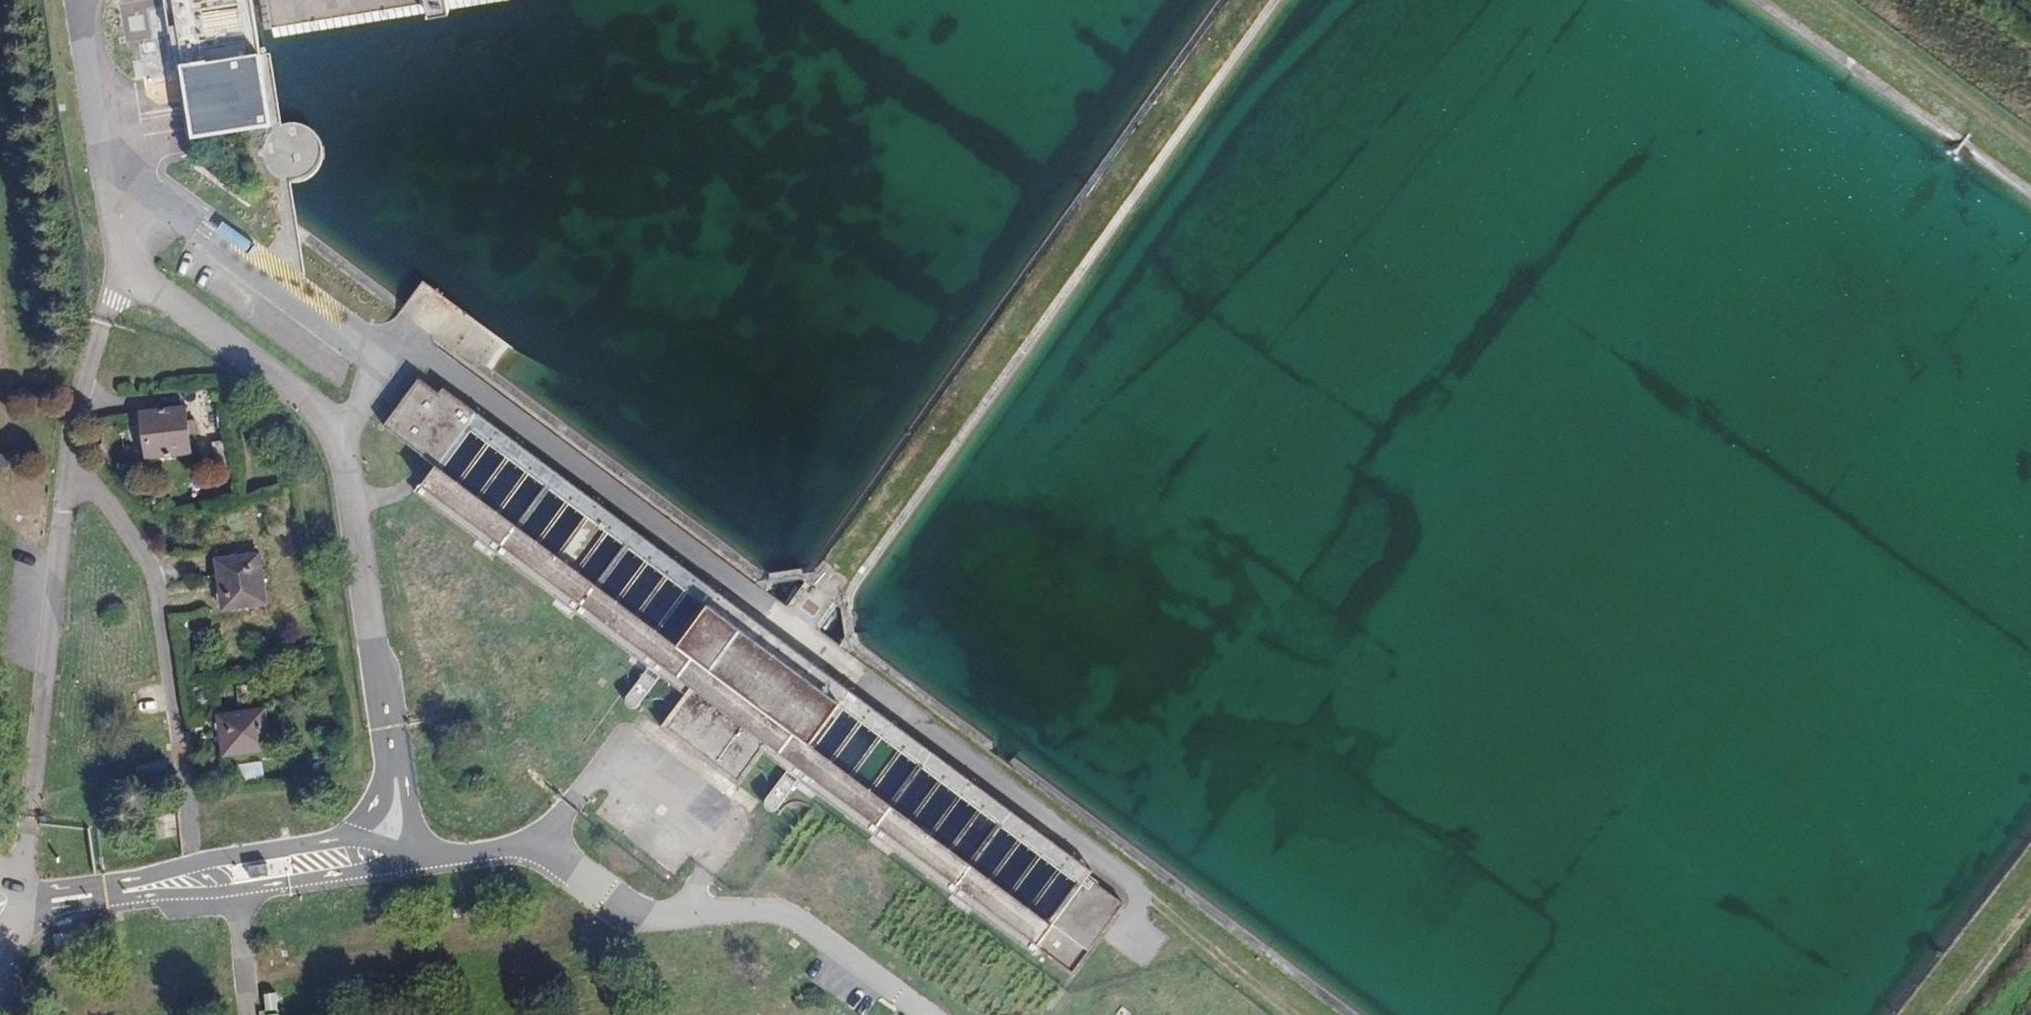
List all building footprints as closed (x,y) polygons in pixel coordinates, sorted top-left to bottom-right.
[(272,29),(452,0),(267,0),(272,29)] [(437,466),(416,495),(648,668),(626,698),(626,703),(628,707),(631,708),(635,709),(638,707),(660,677),(686,696),(661,728),(739,786),(764,753),(788,771),(766,800),(765,806),(767,809),(772,811),(777,811),(780,808),(800,781),(1033,954),(1038,947),(1074,973),(1125,904),(1090,877),(1094,871),(444,387),(439,393),(419,379),(384,426),(437,466)] [(186,406),(141,412),(147,459),(191,453),(186,406)] [(228,462),(226,440),(214,441),(217,463),(228,462)] [(216,559),(223,610),(267,604),(260,553),(216,559)] [(266,708),(218,714),(223,756),(272,749),(266,708)]
